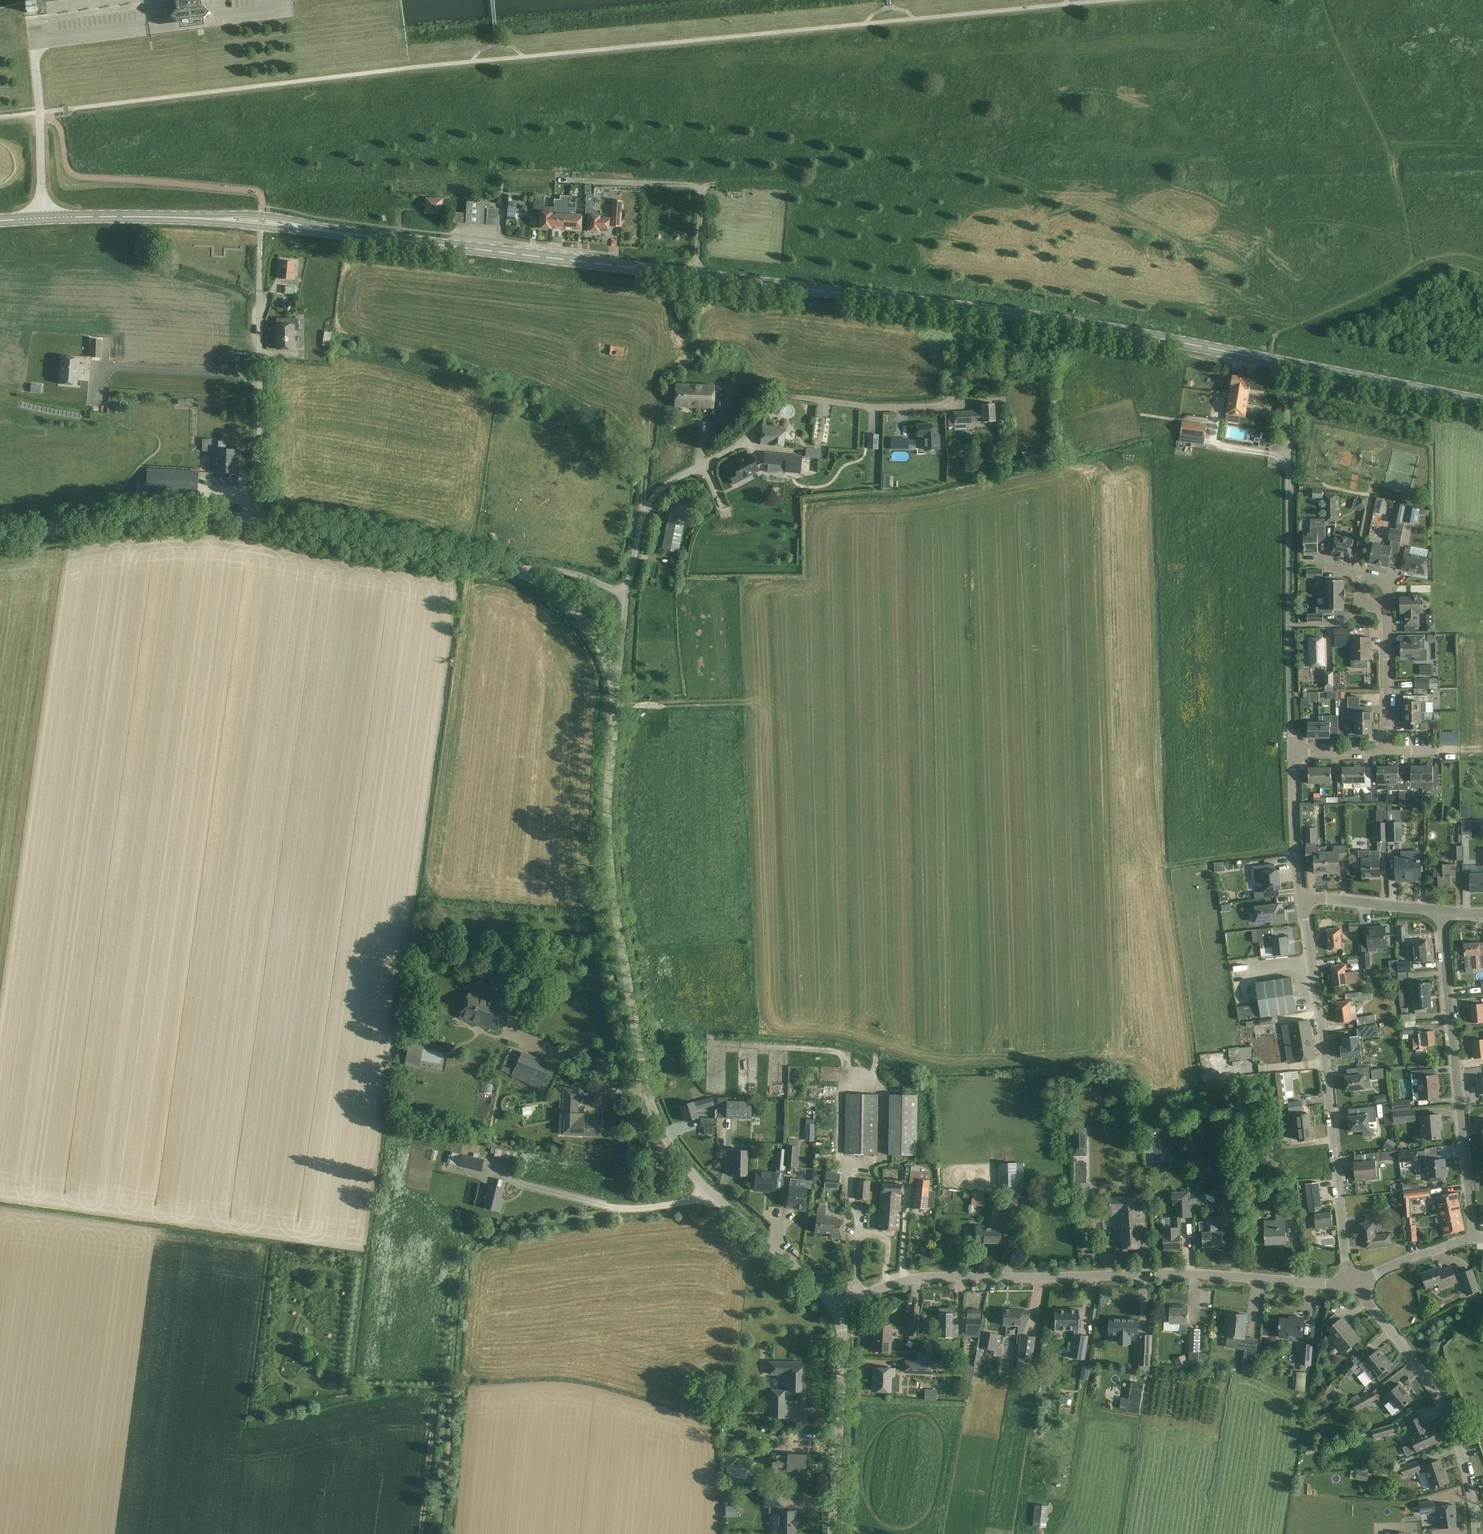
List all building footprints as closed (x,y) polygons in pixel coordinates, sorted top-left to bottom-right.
[(176,11),(182,16),(183,16),(184,23),(209,20),(208,12),(210,12),(215,6),(209,2),(207,2),(206,0),(182,0),(182,5),(180,6),(176,11)] [(40,3),(39,3),(26,5),(27,13),(39,11),(40,13),(41,13),(41,12),(42,12),(43,11),(43,10),(43,9),(43,6),(42,5),(41,4),(40,3)] [(632,206),(632,194),(623,194),(624,207),(632,206)] [(552,213),(551,229),(552,229),(552,228),(563,229),(565,205),(568,205),(568,203),(569,197),(561,196),(560,200),(554,200),(553,207),(553,213),(552,213)] [(441,200),(426,199),(425,212),(440,213),(441,200)] [(534,202),(533,215),(535,218),(539,219),(538,228),(551,229),(552,213),(553,213),(553,207),(549,207),(543,207),(543,203),(540,200),(536,200),(534,202)] [(622,201),(613,201),(611,226),(620,227),(622,201)] [(489,204),(467,202),(466,223),(497,225),(498,210),(488,209),(489,204)] [(516,203),(509,202),(507,219),(515,219),(516,203)] [(565,205),(563,229),(575,230),(580,231),(581,217),(580,217),(580,215),(576,215),(575,215),(576,204),(568,203),(568,205),(565,205)] [(602,211),(585,209),(585,217),(588,218),(587,231),(593,231),(593,233),(597,233),(598,232),(600,232),(600,231),(608,231),(609,217),(602,217),(602,211)] [(454,213),(454,222),(459,223),(463,223),(464,214),(454,213)] [(294,262),(281,261),(279,279),(293,280),(294,272),(294,262)] [(282,297),(289,298),(289,295),(282,294),(283,286),(276,285),(275,294),(282,295),(282,297)] [(289,295),(289,298),(295,298),(295,295),(296,295),(297,287),(283,286),(282,294),(289,295)] [(277,326),(276,326),(276,333),(277,333),(277,336),(276,337),(276,349),(286,349),(294,349),(294,331),(299,331),(299,318),(277,318),(277,326)] [(101,340),(93,339),(92,357),(100,358),(101,340)] [(331,340),(323,339),(322,345),(330,347),(331,340)] [(624,347),(610,345),(609,354),(622,356),(624,347)] [(79,359),(62,357),(60,384),(77,386),(79,359)] [(1251,379),(1233,376),(1231,385),(1226,414),(1245,417),(1251,379)] [(32,384),(31,392),(39,393),(40,385),(32,384)] [(714,386),(675,384),(674,406),(713,408),(714,386)] [(995,422),(993,404),(981,404),(981,410),(954,412),(955,424),(956,423),(956,430),(963,429),(963,423),(982,422),(995,422)] [(728,411),(723,418),(734,425),(738,418),(728,411)] [(1182,435),(1181,442),(1204,445),(1205,438),(1207,425),(1183,422),(1182,429),(1182,435)] [(932,435),(932,424),(916,425),(916,436),(922,436),(922,439),(924,439),(925,450),(932,450),(940,449),(939,435),(932,435)] [(785,428),(763,426),(760,444),(783,447),(784,438),(785,428)] [(878,435),(868,434),(867,448),(877,449),(878,435)] [(908,449),(908,439),(891,439),(891,449),(908,449)] [(225,442),(213,442),(213,451),(214,451),(213,471),(218,471),(218,473),(235,473),(235,459),(237,459),(237,450),(225,450),(225,442)] [(806,448),(805,457),(820,458),(820,450),(806,448)] [(1022,461),(1012,461),(1013,467),(1021,466),(1032,465),(1033,465),(1033,451),(1026,451),(1026,456),(1022,456),(1022,461)] [(801,456),(764,452),(763,464),(785,466),(784,472),(800,474),(801,456)] [(758,471),(750,454),(731,464),(735,470),(728,473),(734,484),(758,471)] [(198,479),(147,476),(146,500),(197,503),(198,479)] [(1323,490),(1312,490),(1312,498),(1323,498),(1323,490)] [(1336,521),(1336,495),(1326,496),(1326,522),(1336,521)] [(1367,498),(1360,497),(1358,506),(1365,507),(1367,498)] [(1376,500),(1374,513),(1386,515),(1388,502),(1376,500)] [(687,504),(672,501),(662,549),(678,552),(685,514),(687,504)] [(1392,522),(1392,523),(1393,523),(1397,524),(1403,525),(1404,522),(1407,506),(1407,505),(1395,503),(1392,522)] [(1404,522),(1403,525),(1404,525),(1405,522),(1413,524),(1414,524),(1417,508),(1407,506),(1407,505),(1407,506),(1404,522)] [(1326,540),(1325,526),(1310,526),(1311,533),(1303,533),(1304,554),(1318,553),(1318,540),(1326,540)] [(1342,529),(1335,527),(1333,536),(1335,537),(1332,556),(1350,559),(1354,535),(1353,533),(1348,532),(1346,534),(1345,538),(1340,537),(1342,529)] [(1371,553),(1369,563),(1388,567),(1390,555),(1398,557),(1400,547),(1403,531),(1390,529),(1388,539),(1391,540),(1390,547),(1373,544),(1371,553)] [(1411,549),(1406,548),(1401,569),(1424,574),(1427,558),(1409,555),(1411,549)] [(1325,595),(1345,595),(1345,590),(1344,590),(1344,580),(1333,581),(1333,577),(1322,577),(1322,570),(1307,570),(1307,578),(1316,578),(1316,584),(1325,584),(1325,595)] [(1345,595),(1325,595),(1325,607),(1316,607),(1316,614),(1307,614),(1307,622),(1323,622),(1323,614),(1333,614),(1333,610),(1344,610),(1344,601),(1345,601),(1345,595)] [(1421,613),(1420,595),(1410,595),(1410,597),(1400,597),(1401,613),(1404,613),(1405,626),(1419,626),(1419,613),(1421,613)] [(1201,623),(1190,627),(1195,645),(1206,642),(1201,623)] [(1435,623),(1427,623),(1427,631),(1435,631),(1435,623)] [(1190,627),(1180,629),(1185,648),(1195,645),(1190,627)] [(1180,629),(1170,632),(1175,651),(1185,648),(1180,629)] [(1349,639),(1349,629),(1334,629),(1335,639),(1349,639)] [(1170,632),(1159,635),(1165,654),(1175,651),(1170,632)] [(1425,649),(1425,635),(1422,635),(1412,635),(1412,642),(1401,642),(1401,657),(1415,657),(1415,659),(1417,661),(1425,661),(1427,659),(1427,651),(1425,649)] [(1327,666),(1326,638),(1307,639),(1308,655),(1304,655),(1305,667),(1327,666)] [(1361,638),(1352,638),(1352,668),(1367,668),(1367,660),(1369,660),(1369,646),(1371,646),(1371,638),(1361,638)] [(998,657),(997,676),(1007,677),(1008,657),(998,657)] [(1008,657),(1007,677),(1018,677),(1018,658),(1008,657)] [(1434,665),(1420,665),(1420,675),(1434,675),(1434,665)] [(1333,687),(1333,672),(1324,672),(1325,687),(1333,687)] [(1341,673),(1334,673),(1334,685),(1334,689),(1346,689),(1346,685),(1341,685),(1341,673)] [(1430,678),(1415,679),(1415,688),(1430,688),(1430,678)] [(1319,698),(1319,702),(1319,693),(1309,693),(1309,698),(1319,698)] [(1351,723),(1372,723),(1372,713),(1360,713),(1360,696),(1348,697),(1348,714),(1351,714),(1351,723)] [(1425,713),(1426,712),(1426,702),(1428,702),(1428,696),(1416,696),(1416,702),(1404,702),(1404,713),(1425,713)] [(1425,713),(1404,713),(1404,723),(1405,723),(1405,729),(1428,729),(1428,723),(1425,723),(1425,713)] [(1319,738),(1319,716),(1319,723),(1308,723),(1308,738),(1319,738)] [(1319,716),(1319,738),(1330,738),(1330,733),(1338,733),(1338,723),(1338,716),(1319,716)] [(1372,734),(1372,723),(1351,723),(1351,734),(1348,734),(1348,740),(1360,740),(1360,734),(1372,734)] [(1423,766),(1422,766),(1423,788),(1423,789),(1433,789),(1433,785),(1439,785),(1439,773),(1433,773),(1433,766),(1429,766),(1429,764),(1423,764),(1423,766)] [(1371,792),(1372,792),(1371,778),(1365,778),(1365,767),(1360,767),(1360,765),(1355,766),(1355,767),(1354,768),(1354,782),(1354,787),(1371,787),(1371,792)] [(1388,767),(1388,790),(1399,790),(1399,794),(1405,794),(1405,790),(1405,776),(1399,776),(1398,767),(1396,767),(1396,766),(1395,765),(1390,765),(1390,766),(1390,767),(1388,767)] [(1411,776),(1405,776),(1405,790),(1412,790),(1412,788),(1423,788),(1422,766),(1411,767),(1411,776)] [(1377,778),(1371,778),(1372,792),(1378,792),(1378,789),(1381,789),(1388,789),(1388,790),(1388,767),(1377,767),(1377,778)] [(1320,783),(1320,768),(1308,768),(1309,783),(1320,783)] [(1320,768),(1320,783),(1332,783),(1332,768),(1320,768)] [(1354,782),(1354,768),(1342,768),(1343,783),(1354,782)] [(1229,773),(1209,776),(1211,787),(1231,784),(1229,773)] [(1165,774),(1165,784),(1173,785),(1173,775),(1165,774)] [(1165,784),(1165,794),(1173,795),(1173,785),(1165,784)] [(1231,784),(1211,787),(1211,788),(1213,797),(1232,795),(1230,785),(1231,785),(1231,784)] [(1232,795),(1213,797),(1214,807),(1233,805),(1232,795)] [(1314,811),(1314,802),(1301,803),(1301,811),(1314,811)] [(1387,823),(1388,823),(1388,841),(1402,841),(1401,822),(1400,822),(1400,810),(1392,811),(1392,803),(1387,803),(1388,811),(1387,811),(1387,822),(1387,823)] [(1233,805),(1214,807),(1215,817),(1234,815),(1233,805)] [(1385,811),(1376,811),(1377,823),(1377,842),(1386,841),(1386,823),(1385,811)] [(1234,815),(1215,817),(1217,827),(1236,825),(1234,815)] [(1163,819),(1163,829),(1171,830),(1171,820),(1163,819)] [(1471,821),(1462,821),(1462,835),(1472,835),(1471,821)] [(1236,825),(1217,827),(1218,839),(1237,836),(1236,825)] [(1316,843),(1316,828),(1306,828),(1306,843),(1316,843)] [(1327,852),(1328,873),(1339,872),(1339,862),(1347,861),(1346,846),(1334,846),(1334,852),(1327,852)] [(1462,860),(1462,846),(1452,846),(1453,860),(1462,860)] [(1315,873),(1328,873),(1327,852),(1319,853),(1319,847),(1306,848),(1307,861),(1315,860),(1315,873)] [(1370,850),(1358,851),(1358,861),(1362,861),(1363,867),(1363,877),(1380,877),(1379,867),(1379,859),(1378,852),(1370,852),(1370,850)] [(1402,857),(1396,858),(1397,881),(1407,880),(1407,878),(1411,878),(1412,880),(1421,880),(1420,851),(1402,851),(1402,857)] [(1224,862),(1214,863),(1215,872),(1222,871),(1225,868),(1224,862)] [(1274,864),(1252,867),(1254,883),(1258,883),(1263,887),(1264,897),(1279,896),(1278,890),(1281,890),(1278,870),(1275,870),(1274,864)] [(1456,878),(1455,864),(1443,864),(1443,867),(1433,867),(1434,877),(1438,877),(1438,886),(1451,886),(1451,878),(1456,878)] [(1470,874),(1470,882),(1470,892),(1482,892),(1482,873),(1470,874)] [(1230,904),(1222,905),(1223,912),(1231,911),(1230,904)] [(1283,910),(1282,904),(1254,907),(1256,923),(1269,921),(1270,924),(1288,922),(1287,914),(1286,913),(1285,913),(1285,910),(1283,910)] [(1379,929),(1367,930),(1369,952),(1377,951),(1376,948),(1386,947),(1385,932),(1387,932),(1387,926),(1379,927),(1379,929)] [(1405,926),(1397,927),(1398,942),(1404,942),(1403,934),(1406,934),(1405,926)] [(1258,930),(1260,941),(1261,956),(1275,955),(1288,954),(1286,938),(1273,939),(1272,928),(1258,930)] [(1342,933),(1341,928),(1326,930),(1329,950),(1343,948),(1341,933),(1342,933)] [(1427,960),(1426,940),(1411,941),(1411,946),(1413,946),(1415,961),(1417,961),(1427,960)] [(1473,969),(1482,968),(1482,943),(1479,943),(1463,944),(1464,956),(1465,956),(1466,968),(1473,968),(1473,969)] [(1368,954),(1361,954),(1362,969),(1363,969),(1364,974),(1370,974),(1369,968),(1370,968),(1369,954),(1368,954)] [(1358,963),(1357,956),(1347,957),(1348,964),(1358,963)] [(1410,960),(1397,962),(1397,973),(1411,972),(1410,960)] [(1341,965),(1331,966),(1334,986),(1344,985),(1347,985),(1354,984),(1358,983),(1357,971),(1352,972),(1345,973),(1345,970),(1347,970),(1347,964),(1341,965)] [(1297,1011),(1292,977),(1256,983),(1259,1004),(1237,1007),(1239,1020),(1261,1017),(1297,1011)] [(1412,984),(1413,997),(1430,995),(1429,983),(1429,982),(1412,984)] [(505,1004),(469,991),(459,1017),(495,1030),(505,1004)] [(1370,991),(1345,994),(1346,999),(1353,999),(1353,1001),(1371,999),(1370,991)] [(1430,995),(1413,997),(1414,1010),(1432,1008),(1431,1008),(1430,995)] [(1346,1001),(1336,1003),(1338,1023),(1348,1022),(1351,1021),(1351,1014),(1357,1013),(1356,1006),(1352,1006),(1351,1001),(1346,1001)] [(1471,1005),(1473,1023),(1482,1022),(1482,1004),(1471,1005)] [(1402,1022),(1415,1022),(1415,1014),(1402,1014),(1402,1022)] [(1375,1015),(1357,1018),(1359,1027),(1360,1027),(1368,1025),(1376,1024),(1375,1015)] [(1299,1022),(1284,1024),(1286,1041),(1287,1044),(1295,1043),(1296,1051),(1295,1051),(1296,1062),(1305,1061),(1315,1059),(1312,1037),(1309,1020),(1299,1022)] [(1360,1027),(1362,1039),(1379,1036),(1377,1024),(1375,1025),(1363,1027),(1360,1027)] [(1435,1045),(1433,1031),(1421,1032),(1422,1037),(1413,1038),(1414,1049),(1416,1049),(1417,1054),(1427,1053),(1426,1046),(1435,1045)] [(1342,1054),(1343,1058),(1361,1056),(1361,1054),(1363,1054),(1362,1045),(1360,1045),(1359,1036),(1342,1038),(1343,1047),(1341,1047),(1342,1054)] [(1474,1040),(1476,1059),(1482,1058),(1482,1040),(1474,1040)] [(405,1064),(415,1066),(419,1046),(409,1044),(405,1064)] [(514,1071),(512,1075),(544,1090),(554,1068),(538,1061),(533,1072),(517,1064),(514,1071)] [(509,1074),(512,1071),(503,1065),(500,1069),(509,1074)] [(1370,1081),(1369,1067),(1356,1068),(1356,1075),(1345,1076),(1346,1091),(1365,1089),(1364,1082),(1370,1081)] [(1435,1069),(1412,1071),(1412,1077),(1419,1076),(1421,1100),(1428,1100),(1438,1099),(1437,1084),(1438,1083),(1437,1075),(1436,1075),(1435,1069)] [(1290,1073),(1290,1072),(1276,1074),(1280,1109),(1288,1108),(1287,1097),(1293,1097),(1291,1078),(1299,1077),(1298,1072),(1290,1073)] [(697,1087),(690,1089),(693,1098),(700,1096),(697,1087)] [(578,1088),(563,1088),(562,1113),(564,1113),(564,1132),(583,1133),(583,1135),(600,1136),(601,1121),(584,1120),(584,1118),(579,1113),(577,1113),(578,1088)] [(878,1095),(846,1094),(844,1154),(877,1154),(878,1095)] [(889,1095),(888,1154),(916,1154),(917,1095),(889,1095)] [(713,1104),(711,1097),(693,1103),(693,1102),(680,1106),(685,1121),(698,1118),(695,1110),(713,1104)] [(726,1118),(750,1118),(751,1102),(727,1101),(726,1118)] [(1291,1129),(1311,1127),(1309,1114),(1304,1115),(1302,1101),(1288,1103),(1289,1112),(1293,1112),(1294,1122),(1290,1123),(1290,1120),(1282,1121),(1283,1130),(1287,1129),(1291,1129)] [(1411,1109),(1410,1101),(1398,1101),(1392,1102),(1393,1110),(1411,1109)] [(1376,1121),(1375,1106),(1359,1108),(1360,1116),(1349,1117),(1350,1131),(1363,1130),(1364,1136),(1374,1135),(1373,1128),(1369,1129),(1368,1122),(1376,1121)] [(1415,1110),(1394,1111),(1394,1112),(1394,1123),(1416,1122),(1421,1121),(1422,1140),(1430,1139),(1440,1138),(1439,1123),(1441,1123),(1441,1115),(1431,1115),(1421,1116),(1421,1117),(1415,1118),(1415,1110)] [(1395,1124),(1394,1123),(1394,1112),(1385,1113),(1386,1125),(1395,1124)] [(700,1126),(704,1126),(704,1134),(714,1134),(714,1126),(717,1126),(717,1119),(701,1118),(700,1126)] [(1291,1129),(1287,1129),(1288,1136),(1291,1135),(1298,1135),(1299,1140),(1305,1140),(1307,1140),(1307,1139),(1312,1139),(1312,1138),(1314,1138),(1314,1132),(1312,1132),(1311,1127),(1291,1129)] [(1087,1155),(1087,1129),(1073,1129),(1073,1155),(1087,1155)] [(785,1150),(785,1166),(797,1167),(799,1146),(797,1146),(798,1140),(788,1139),(787,1145),(786,1145),(786,1150),(785,1150)] [(1390,1140),(1385,1147),(1391,1151),(1393,1151),(1397,1144),(1390,1140)] [(784,1166),(785,1166),(785,1150),(777,1149),(775,1169),(784,1170),(784,1166)] [(747,1151),(733,1150),(733,1175),(747,1176),(747,1151)] [(1416,1150),(1400,1152),(1401,1163),(1417,1162),(1417,1159),(1417,1152),(1416,1150)] [(1367,1161),(1354,1163),(1356,1181),(1364,1180),(1364,1177),(1369,1177),(1369,1179),(1381,1178),(1380,1168),(1376,1169),(1376,1161),(1382,1161),(1381,1160),(1387,1160),(1387,1157),(1395,1156),(1394,1151),(1393,1151),(1391,1151),(1381,1152),(1376,1152),(1367,1154),(1367,1161)] [(1417,1152),(1417,1159),(1420,1159),(1420,1162),(1421,1169),(1427,1169),(1428,1177),(1430,1177),(1430,1182),(1444,1181),(1444,1176),(1446,1175),(1444,1159),(1426,1161),(1425,1151),(1417,1152)] [(473,1156),(461,1154),(458,1167),(481,1172),(484,1159),(477,1157),(473,1156)] [(1016,1186),(1016,1163),(998,1163),(998,1186),(1016,1186)] [(838,1184),(840,1174),(837,1174),(838,1166),(826,1164),(825,1172),(824,1182),(838,1184)] [(755,1180),(754,1190),(774,1192),(775,1188),(783,1189),(784,1170),(776,1169),(776,1174),(755,1172),(755,1180)] [(929,1172),(910,1171),(909,1183),(917,1184),(916,1187),(915,1186),(913,1208),(926,1209),(926,1207),(933,1207),(935,1191),(928,1191),(929,1182),(929,1172)] [(788,1197),(787,1207),(794,1207),(794,1209),(805,1211),(806,1201),(805,1201),(807,1188),(810,1188),(811,1180),(797,1179),(790,1178),(790,1185),(788,1197)] [(504,1181),(497,1179),(496,1186),(490,1185),(484,1208),(490,1209),(500,1212),(503,1200),(500,1199),(503,1188),(504,1181)] [(870,1180),(856,1179),(855,1199),(869,1200),(870,1180)] [(1322,1210),(1318,1182),(1305,1184),(1309,1217),(1315,1217),(1317,1228),(1331,1226),(1332,1224),(1330,1209),(1322,1210)] [(1409,1182),(1402,1182),(1403,1192),(1405,1192),(1420,1190),(1420,1184),(1409,1185),(1409,1182)] [(903,1184),(881,1183),(878,1219),(878,1229),(898,1230),(900,1194),(903,1194),(903,1184)] [(1196,1189),(1189,1189),(1190,1191),(1190,1204),(1192,1204),(1199,1203),(1198,1193),(1196,1193),(1196,1189)] [(1430,1197),(1429,1189),(1420,1190),(1405,1192),(1406,1216),(1411,1216),(1410,1199),(1430,1197)] [(1232,1203),(1232,1190),(1223,1190),(1224,1204),(1232,1203)] [(981,1205),(982,1192),(972,1191),(970,1204),(981,1205)] [(1189,1191),(1172,1192),(1173,1205),(1176,1205),(1177,1216),(1193,1216),(1192,1204),(1190,1204),(1190,1191),(1189,1191)] [(1441,1216),(1460,1212),(1456,1193),(1437,1197),(1438,1203),(1433,1204),(1435,1214),(1440,1213),(1441,1216)] [(1144,1238),(1142,1197),(1110,1197),(1111,1216),(1116,1215),(1119,1248),(1144,1248),(1144,1238)] [(1393,1197),(1390,1201),(1397,1206),(1400,1201),(1393,1197)] [(1085,1203),(1084,1203),(1083,1203),(1082,1203),(1082,1204),(1081,1204),(1080,1205),(1079,1206),(1079,1208),(1078,1208),(1078,1209),(1078,1210),(1079,1211),(1079,1212),(1080,1213),(1081,1214),(1081,1215),(1082,1215),(1083,1215),(1084,1216),(1085,1216),(1086,1216),(1087,1215),(1088,1215),(1089,1215),(1089,1214),(1090,1213),(1090,1212),(1091,1212),(1091,1211),(1091,1210),(1091,1209),(1091,1208),(1091,1207),(1090,1206),(1090,1205),(1089,1205),(1089,1204),(1088,1204),(1087,1203),(1085,1203)] [(1010,1206),(992,1205),(992,1219),(990,1219),(990,1228),(983,1228),(983,1226),(975,1226),(975,1240),(983,1241),(983,1243),(1000,1243),(1000,1219),(1010,1219),(1010,1206)] [(824,1210),(817,1209),(815,1231),(831,1233),(831,1236),(842,1237),(844,1220),(833,1219),(833,1217),(824,1216),(824,1210)] [(1460,1212),(1441,1216),(1444,1234),(1464,1230),(1460,1212)] [(1379,1223),(1378,1214),(1365,1215),(1365,1223),(1360,1224),(1362,1242),(1367,1242),(1368,1248),(1376,1248),(1376,1246),(1391,1245),(1390,1235),(1376,1236),(1374,1224),(1379,1223)] [(1218,1232),(1218,1216),(1205,1217),(1205,1222),(1200,1222),(1200,1230),(1202,1232),(1203,1247),(1224,1246),(1223,1231),(1218,1232)] [(1171,1228),(1163,1228),(1164,1239),(1164,1249),(1181,1248),(1180,1228),(1182,1228),(1181,1218),(1181,1217),(1171,1217),(1171,1228)] [(1413,1225),(1412,1217),(1407,1217),(1407,1226),(1408,1232),(1409,1242),(1417,1241),(1416,1231),(1415,1225),(1413,1225)] [(1265,1235),(1265,1238),(1266,1238),(1266,1244),(1286,1243),(1286,1233),(1285,1221),(1265,1222),(1265,1235)] [(1457,1282),(1451,1266),(1438,1271),(1437,1268),(1422,1273),(1427,1288),(1439,1284),(1440,1288),(1457,1282)] [(1479,1291),(1472,1270),(1461,1274),(1468,1295),(1479,1291)] [(1164,1321),(1164,1330),(1180,1331),(1180,1332),(1188,1333),(1188,1319),(1188,1308),(1180,1308),(1180,1305),(1171,1305),(1171,1308),(1171,1311),(1165,1311),(1164,1321)] [(955,1307),(948,1307),(948,1309),(938,1308),(938,1324),(940,1324),(939,1336),(957,1337),(957,1324),(951,1324),(951,1313),(955,1313),(955,1307)] [(980,1310),(967,1309),(967,1317),(980,1317),(980,1310)] [(1003,1310),(1003,1325),(1019,1325),(1025,1325),(1029,1317),(1029,1311),(1003,1310)] [(1054,1321),(1051,1321),(1051,1328),(1054,1328),(1054,1330),(1074,1330),(1074,1334),(1073,1334),(1071,1351),(1077,1352),(1076,1359),(1083,1360),(1087,1336),(1078,1335),(1078,1330),(1078,1329),(1078,1328),(1081,1328),(1081,1318),(1078,1319),(1078,1310),(1054,1310),(1054,1321)] [(1228,1312),(1225,1336),(1241,1338),(1240,1348),(1245,1349),(1243,1366),(1255,1368),(1258,1342),(1256,1342),(1247,1341),(1248,1338),(1245,1337),(1247,1315),(1228,1312)] [(1326,1324),(1330,1328),(1333,1326),(1337,1331),(1332,1336),(1345,1351),(1360,1339),(1359,1338),(1358,1340),(1349,1330),(1351,1328),(1342,1318),(1341,1319),(1336,1313),(1328,1320),(1326,1324)] [(932,1315),(923,1314),(923,1325),(932,1325),(932,1315)] [(965,1317),(965,1329),(966,1329),(966,1336),(979,1337),(979,1330),(980,1330),(981,1318),(965,1317)] [(1304,1318),(1295,1317),(1295,1320),(1280,1318),(1279,1328),(1281,1328),(1280,1337),(1289,1337),(1290,1335),(1303,1336),(1304,1318)] [(918,1318),(909,1318),(908,1335),(909,1335),(909,1339),(916,1339),(916,1335),(917,1335),(918,1318)] [(1109,1320),(1109,1330),(1111,1330),(1111,1335),(1119,1335),(1119,1342),(1130,1343),(1130,1335),(1137,1335),(1138,1319),(1112,1318),(1111,1320),(1109,1320)] [(891,1326),(874,1325),(873,1350),(890,1351),(891,1326)] [(1200,1329),(1191,1329),(1190,1351),(1189,1351),(1189,1361),(1187,1361),(1185,1355),(1175,1359),(1178,1367),(1207,1369),(1208,1354),(1199,1353),(1199,1351),(1200,1329)] [(981,1341),(980,1347),(995,1350),(994,1356),(1000,1357),(1002,1349),(998,1348),(1000,1335),(983,1332),(981,1341)] [(1035,1337),(1021,1335),(1017,1357),(1016,1367),(1030,1369),(1031,1359),(1035,1337)] [(1141,1335),(1140,1364),(1143,1365),(1150,1365),(1150,1364),(1150,1352),(1151,1352),(1152,1336),(1141,1335)] [(1313,1345),(1302,1344),(1300,1365),(1311,1366),(1313,1345)] [(1363,1362),(1360,1365),(1364,1371),(1372,1381),(1378,1376),(1383,1372),(1391,1366),(1378,1350),(1371,1356),(1363,1362)] [(966,1365),(963,1380),(971,1381),(972,1378),(980,1379),(981,1373),(978,1372),(981,1352),(977,1351),(974,1367),(966,1365)] [(932,1361),(906,1360),(905,1373),(932,1374),(932,1361)] [(802,1363),(769,1362),(769,1374),(789,1374),(789,1391),(801,1392),(802,1363)] [(1358,1367),(1352,1362),(1343,1372),(1349,1377),(1358,1367)] [(872,1368),(871,1390),(881,1391),(890,1391),(898,1391),(899,1376),(895,1376),(895,1369),(891,1369),(882,1369),(872,1368)] [(1306,1372),(1298,1372),(1296,1390),(1305,1391),(1306,1372)] [(1041,1377),(1039,1392),(1048,1393),(1050,1379),(1041,1377)] [(1131,1383),(1127,1413),(1138,1415),(1143,1385),(1131,1383)] [(1393,1390),(1385,1396),(1389,1401),(1385,1405),(1393,1415),(1401,1408),(1401,1409),(1405,1405),(1413,1399),(1400,1384),(1393,1390)] [(937,1390),(925,1389),(924,1400),(936,1401),(937,1390)] [(784,1391),(772,1390),(771,1418),(784,1418),(784,1391)] [(1373,1391),(1361,1398),(1365,1404),(1365,1405),(1377,1398),(1373,1391)] [(1416,1418),(1413,1413),(1401,1418),(1404,1423),(1416,1418)] [(1425,1425),(1421,1416),(1407,1423),(1414,1436),(1410,1438),(1413,1443),(1403,1448),(1407,1456),(1417,1452),(1437,1442),(1430,1428),(1426,1431),(1423,1425),(1425,1425)] [(1396,1432),(1393,1424),(1372,1430),(1374,1439),(1396,1432)] [(767,1432),(769,1434),(773,1435),(775,1433),(776,1429),(774,1427),(770,1426),(767,1428),(767,1432)] [(778,1434),(780,1437),(784,1438),(787,1435),(788,1432),(785,1428),(781,1428),(778,1430),(778,1434)] [(788,1454),(787,1454),(787,1455),(777,1455),(777,1459),(776,1459),(776,1461),(772,1461),(772,1466),(774,1466),(774,1472),(786,1473),(798,1474),(798,1470),(804,1471),(805,1455),(805,1456),(788,1454)] [(1443,1468),(1440,1460),(1424,1465),(1424,1467),(1421,1468),(1419,1461),(1401,1467),(1404,1476),(1418,1471),(1419,1474),(1426,1471),(1429,1479),(1420,1482),(1423,1491),(1432,1488),(1449,1482),(1445,1468),(1443,1468)] [(1369,1472),(1357,1471),(1356,1479),(1367,1481),(1369,1472)] [(1310,1485),(1302,1484),(1302,1493),(1309,1494),(1310,1485)] [(764,1506),(769,1506),(769,1514),(771,1514),(771,1519),(773,1519),(773,1530),(778,1531),(778,1533),(796,1533),(796,1524),(798,1524),(798,1519),(796,1519),(796,1511),(781,1510),(781,1506),(783,1506),(783,1492),(764,1492),(764,1506)] [(1435,1507),(1434,1501),(1420,1503),(1421,1513),(1439,1511),(1440,1519),(1439,1519),(1440,1528),(1456,1526),(1454,1514),(1456,1514),(1455,1505),(1435,1507)] [(1048,1506),(1035,1504),(1032,1526),(1045,1527),(1048,1506)] [(736,1517),(736,1506),(725,1506),(725,1517),(736,1517)]
